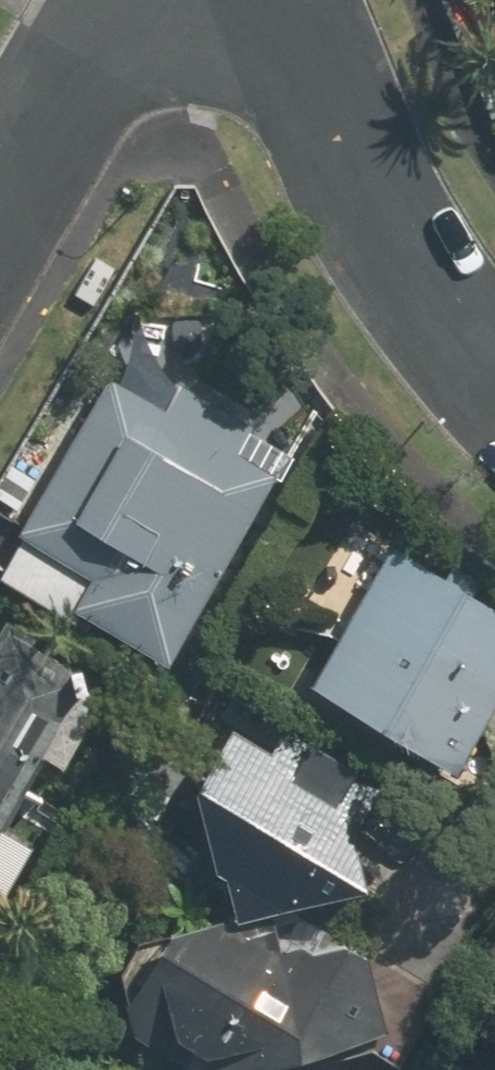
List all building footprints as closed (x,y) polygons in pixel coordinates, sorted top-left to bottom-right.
[(80,601),(169,654),(275,479),(220,445),(236,419),(181,385),(165,412),(111,380),(19,533),(94,578),(80,601)] [(313,676),(455,765),(494,701),(494,600),(398,540),(313,676)] [(17,649),(0,678),(0,812),(75,682),(17,649)] [(360,884),(360,771),(250,711),(176,848),(199,860),(285,908),(360,884)] [(128,991),(131,1027),(209,1069),(219,1069),(386,1036),(374,956),(285,908),(199,860),(128,991)]
